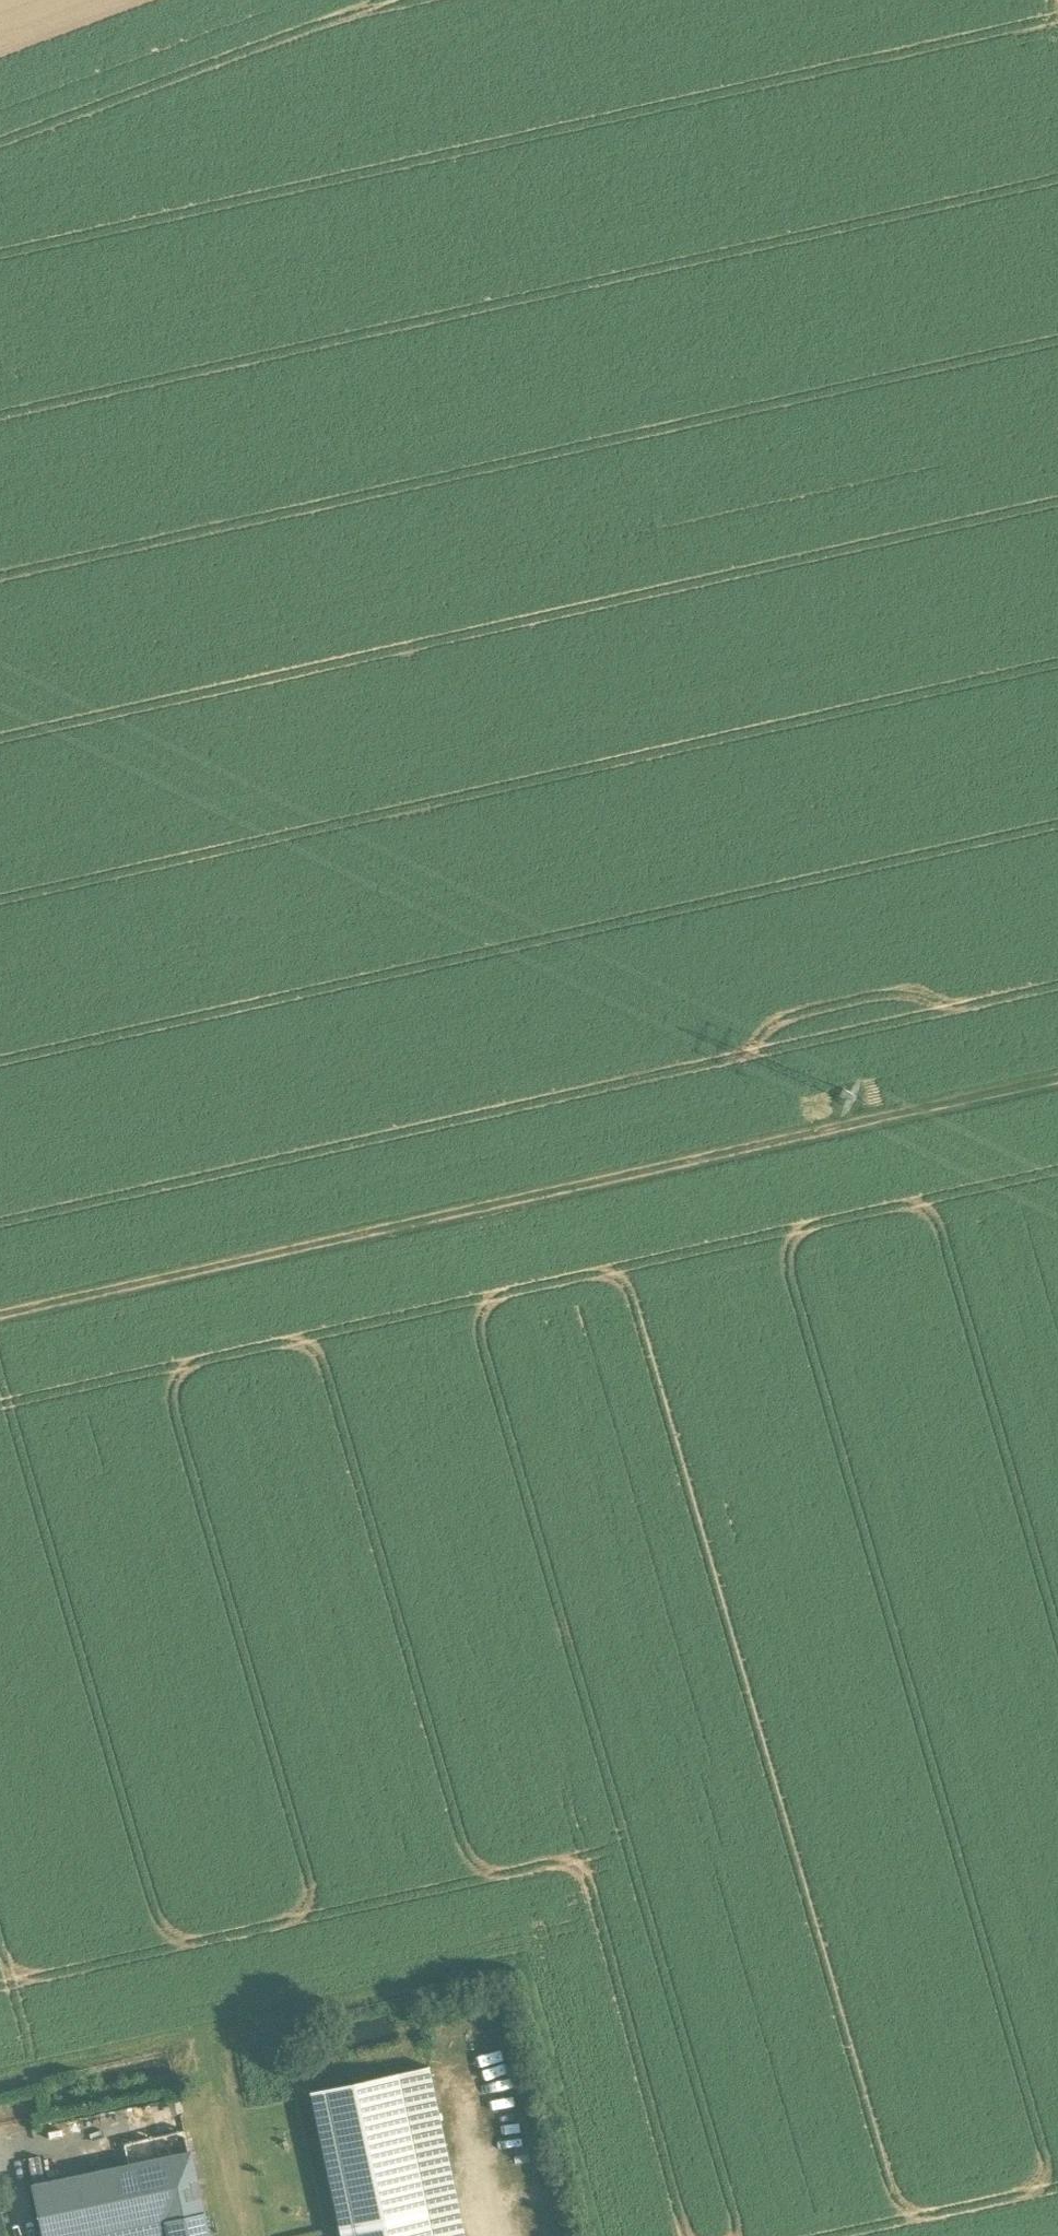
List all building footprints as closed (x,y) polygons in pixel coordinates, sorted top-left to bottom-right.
[(427,2067),(396,2074),(434,2235),(463,2235),(427,2067)] [(309,2093),(340,2235),(434,2235),(396,2074),(309,2093)] [(184,2131),(123,2144),(128,2166),(189,2153),(184,2131)] [(123,2144),(82,2153),(87,2175),(128,2166),(123,2144)] [(30,2187),(41,2235),(95,2235),(164,2221),(202,2213),(189,2153),(128,2166),(87,2175),(30,2187)] [(13,2194),(3,2197),(6,2208),(16,2206),(13,2194)] [(164,2221),(167,2235),(206,2235),(202,2213),(164,2221)]
